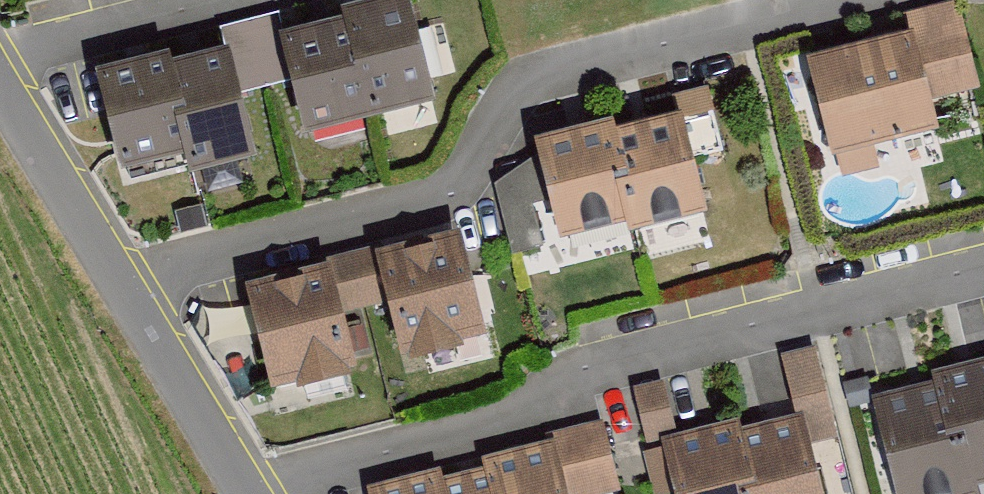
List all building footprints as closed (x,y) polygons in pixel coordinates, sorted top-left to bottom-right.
[(420,18),(302,50),(329,149),(447,116),(420,18)] [(931,50),(831,73),(853,168),(953,145),(931,50)] [(268,174),(245,69),(185,82),(183,74),(115,89),(137,191),(204,176),(207,187),(268,174)] [(698,129),(561,167),(586,258),(723,220),(698,129)] [(481,253),(399,273),(424,374),(506,354),(481,253)] [(371,386),(346,285),(269,304),(294,405),(371,386)] [(895,419),(915,493),(983,493),(983,394),(895,419)] [(816,429),(685,460),(694,493),(832,493),(816,429)] [(565,456),(414,493),(574,493),(565,456)]
